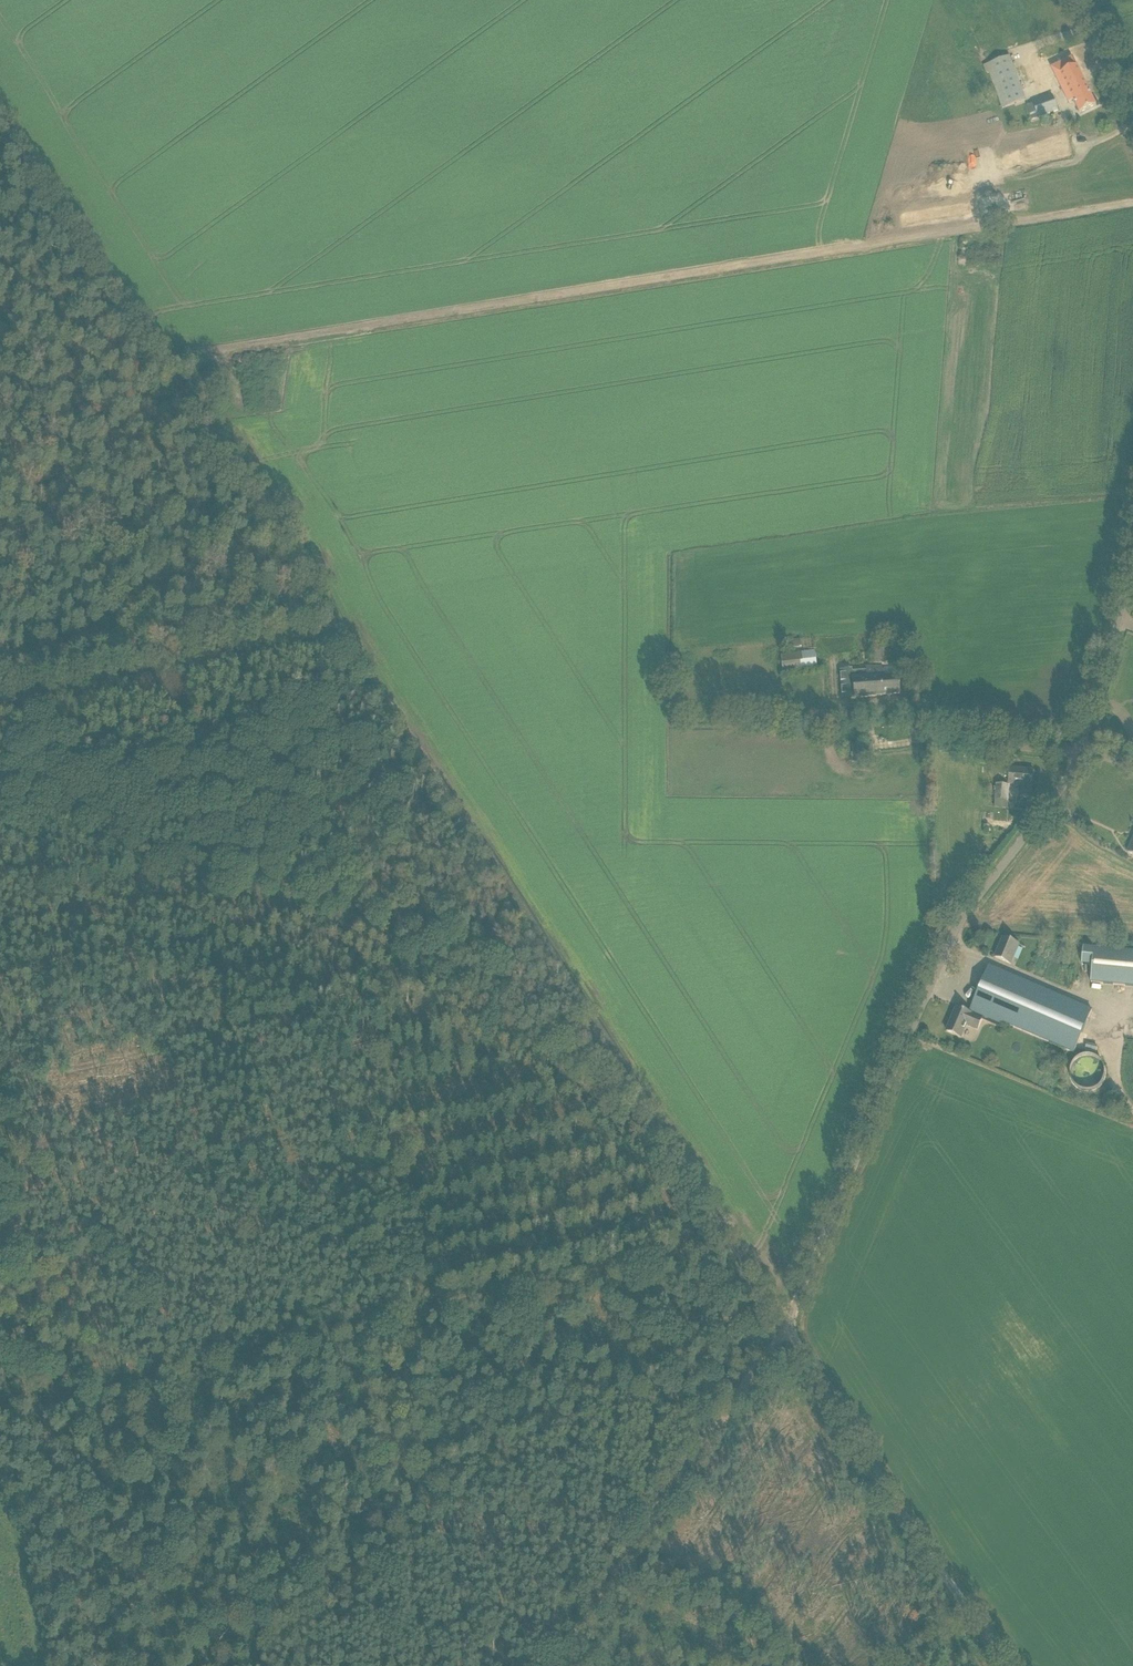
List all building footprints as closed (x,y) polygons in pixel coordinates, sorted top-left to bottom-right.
[(993,19),(1002,45),(1007,43),(998,17),(993,19)] [(988,63),(1004,107),(1025,99),(1009,56),(988,63)] [(1021,78),(1034,74),(1030,57),(1017,61),(1021,78)] [(1077,65),(1056,76),(1069,103),(1074,100),(1080,113),(1086,110),(1096,105),(1077,65)] [(1033,105),(1026,107),(1031,120),(1058,111),(1052,94),(1032,102),(1033,105)] [(933,214),(953,211),(952,203),(932,206),(933,214)] [(780,655),(782,674),(816,670),(814,650),(780,655)] [(900,694),(898,676),(883,677),(882,666),(865,667),(866,676),(868,697),(900,694)] [(842,699),(868,697),(866,676),(852,676),(852,668),(849,668),(840,669),(842,699)] [(868,754),(869,743),(852,743),(851,754),(868,754)] [(1021,797),(1031,798),(1033,771),(1011,769),(1009,783),(1022,784),(1021,797)] [(996,784),(994,799),(1008,800),(1009,785),(996,784)] [(1003,938),(995,957),(1011,964),(1019,945),(1003,938)] [(1094,949),(1091,983),(1132,987),(1132,952),(1094,949)] [(973,1009),(1074,1052),(1091,1012),(990,969),(973,1009)] [(947,1032),(961,1038),(966,1025),(978,1030),(983,1019),(957,1008),(947,1032)] [(1100,1060),(1088,1057),(1081,1084),(1099,1089),(1103,1075),(1096,1073),(1100,1060)]
